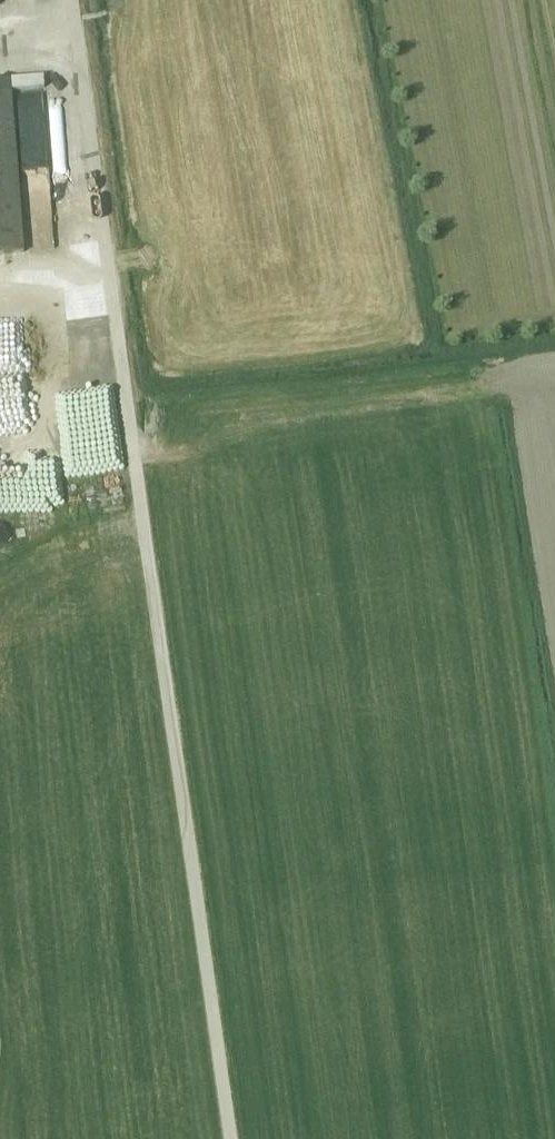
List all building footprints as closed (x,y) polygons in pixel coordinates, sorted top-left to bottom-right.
[(24,251),(11,78),(0,79),(0,253),(24,251)]
